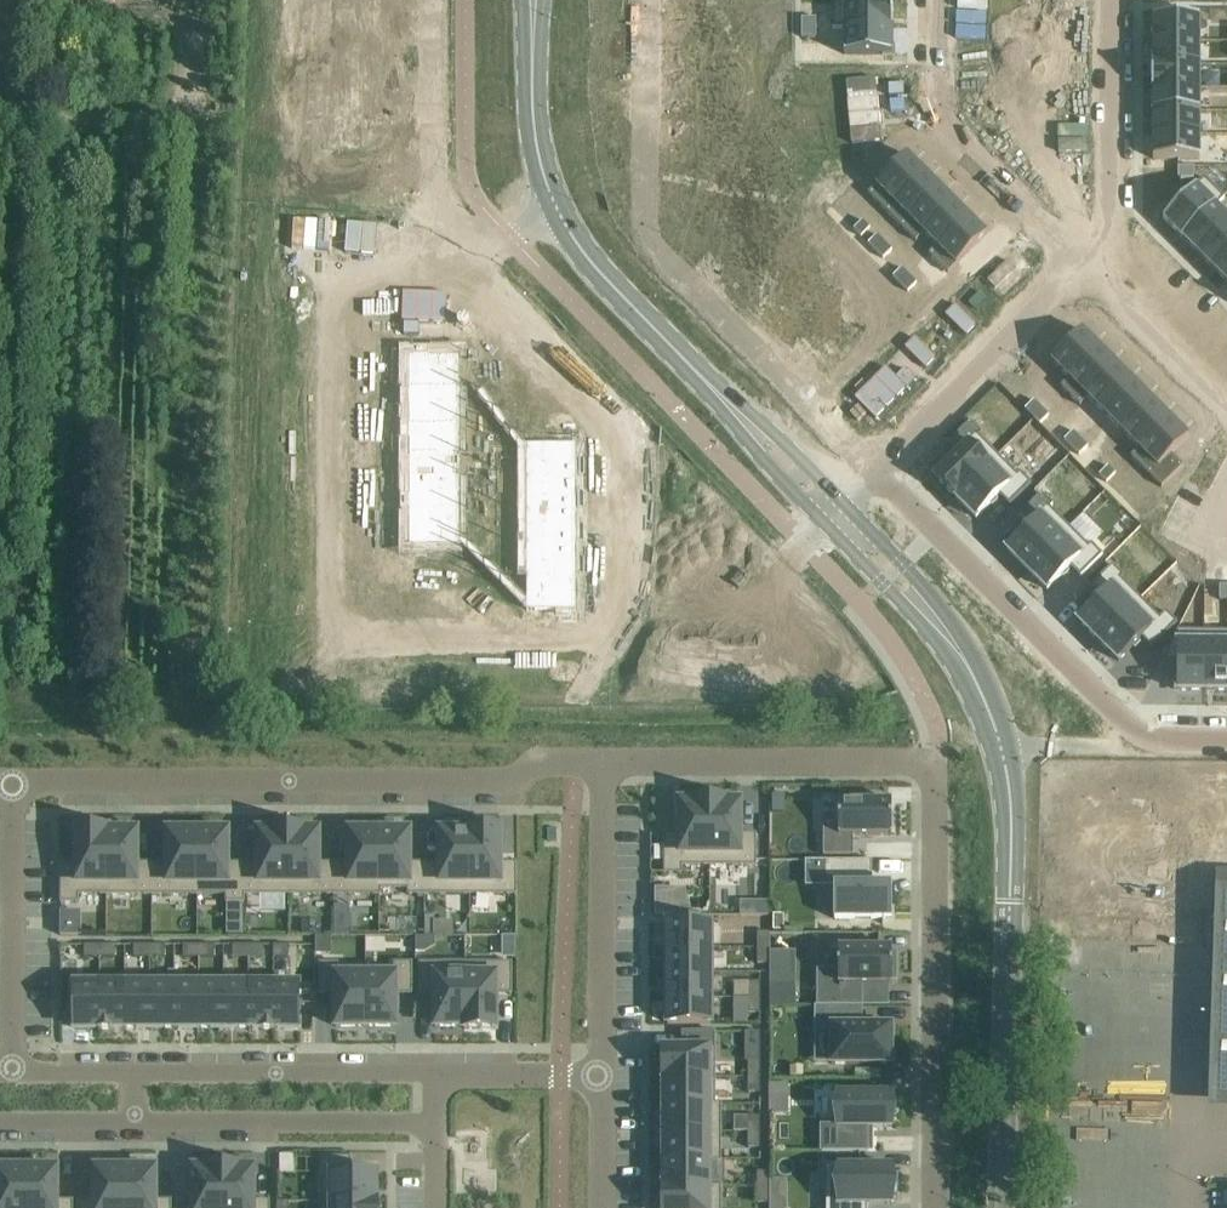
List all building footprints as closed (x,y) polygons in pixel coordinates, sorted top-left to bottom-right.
[(796,2),(781,2),(781,11),(796,11),(796,2)] [(833,2),(833,29),(844,29),(844,28),(893,28),(893,3),(844,3),(844,2),(833,2)] [(307,6),(307,17),(322,17),(322,6),(307,6)] [(307,17),(307,28),(322,28),(322,17),(307,17)] [(1153,17),(1153,41),(1200,41),(1200,17),(1153,17)] [(817,18),(802,18),(802,28),(817,28),(817,18)] [(817,28),(802,28),(802,38),(817,38),(817,28)] [(844,28),(844,29),(844,55),(893,55),(893,28),(844,28)] [(796,32),(781,32),(781,42),(796,42),(796,32)] [(1152,64),(1200,64),(1200,41),(1153,41),(1153,64),(1152,64)] [(796,42),(781,42),(781,52),(796,52),(796,42)] [(314,53),(314,64),(329,64),(329,53),(314,53)] [(314,64),(314,75),(329,75),(329,64),(314,64)] [(1152,64),(1152,88),(1200,88),(1200,64),(1152,64)] [(796,74),(781,74),(781,84),(796,84),(796,74)] [(796,84),(781,84),(781,94),(796,94),(796,84)] [(1152,88),(1152,89),(1153,89),(1153,112),(1200,112),(1200,88),(1152,88)] [(314,100),(314,111),(329,111),(329,100),(314,100)] [(314,111),(314,122),(329,122),(329,111),(314,111)] [(1153,112),(1153,135),(1200,135),(1200,112),(1153,112)] [(796,115),(781,115),(781,124),(796,124),(796,115)] [(796,124),(781,124),(781,134),(796,134),(796,124)] [(1153,135),(1153,159),(1200,159),(1200,135),(1153,135)] [(314,147),(314,157),(329,157),(329,147),(314,147)] [(907,155),(868,194),(887,212),(926,173),(907,155)] [(314,157),(314,168),(329,168),(329,157),(314,157)] [(1194,167),(1178,167),(1178,179),(1194,179),(1194,167)] [(926,173),(887,212),(901,226),(940,187),(926,173)] [(1204,178),(1163,219),(1183,238),(1224,197),(1204,178)] [(940,187),(901,226),(916,242),(925,233),(924,233),(955,202),(940,187)] [(1183,238),(1197,253),(1226,223),(1226,217),(1217,206),(1225,198),(1224,197),(1183,238)] [(955,202),(924,233),(925,233),(937,246),(938,247),(969,216),(955,202)] [(937,246),(929,254),(948,274),(965,256),(987,235),(969,216),(938,247),(937,246)] [(863,220),(854,230),(861,237),(870,228),(863,220)] [(1197,253),(1212,267),(1226,252),(1226,223),(1197,253)] [(877,235),(868,244),(876,252),(885,242),(877,235)] [(885,242),(876,252),(883,259),(893,250),(885,242)] [(1212,267),(1226,282),(1226,281),(1226,252),(1212,267)] [(902,268),(893,277),(900,285),(910,276),(902,268)] [(788,273),(752,306),(772,325),(797,302),(807,312),(818,302),(788,273)] [(910,276),(900,285),(908,292),(917,283),(910,276)] [(1054,336),(1032,358),(1062,388),(1101,348),(1083,330),(1065,348),(1054,336)] [(1101,348),(1062,388),(1080,406),(1088,398),(1088,397),(1119,366),(1101,348)] [(408,355),(408,545),(459,545),(459,355),(408,355)] [(1119,366),(1088,397),(1088,398),(1105,414),(1136,384),(1119,366)] [(1136,384),(1105,414),(1123,432),(1154,401),(1136,384)] [(1034,400),(1025,409),(1033,417),(1042,408),(1034,400)] [(1154,401),(1123,432),(1139,449),(1140,449),(1171,419),(1154,401)] [(1042,408),(1033,417),(1040,425),(1049,415),(1042,408)] [(1139,449),(1131,457),(1162,488),(1184,466),(1172,454),(1189,437),(1171,419),(1140,449),(1139,449)] [(958,454),(935,477),(956,498),(998,455),(979,436),(982,434),(970,422),(948,444),(958,454)] [(1073,431),(1064,440),(1072,448),(1081,439),(1073,431)] [(1081,439),(1072,448),(1079,455),(1089,446),(1081,439)] [(526,445),(526,613),(577,613),(577,445),(526,445)] [(998,455),(956,498),(976,519),(999,496),(1010,506),(1032,484),(1020,472),(1018,475),(998,455)] [(1091,455),(1084,462),(1091,469),(1098,462),(1091,455)] [(1108,466),(1099,475),(1107,483),(1116,473),(1108,466)] [(1030,526),(1006,549),(1027,569),(1069,527),(1050,508),(1053,505),(1041,493),(1019,515),(1030,526)] [(1069,527),(1027,569),(1047,590),(1071,567),(1081,577),(1103,555),(1092,543),(1089,546),(1069,527)] [(1101,597),(1078,620),(1098,641),(1141,598),(1122,579),(1124,576),(1113,565),(1091,587),(1101,597)] [(1141,598),(1098,641),(1119,661),(1142,638),(1152,649),(1178,623),(1166,611),(1160,618),(1141,598)] [(1170,644),(1164,659),(1177,659),(1178,685),(1204,686),(1204,636),(1177,635),(1177,644),(1170,644)] [(1204,636),(1204,686),(1226,686),(1226,636),(1204,636)] [(1184,773),(1182,816),(1226,817),(1226,774),(1184,773)] [(784,794),(772,794),(772,812),(784,812),(784,794)] [(664,834),(664,873),(682,873),(682,865),(710,865),(710,799),(695,799),(695,802),(680,802),(680,834),(664,834)] [(710,799),(710,865),(756,866),(756,834),(741,834),(741,802),(726,802),(726,799),(710,799)] [(824,824),(824,855),(854,855),(854,835),(891,835),(892,835),(892,800),(890,800),(890,801),(840,801),(839,801),(839,824),(824,824)] [(425,863),(425,895),(471,895),(471,828),(469,828),(469,831),(461,831),(461,827),(444,827),(444,831),(440,831),(440,863),(425,863)] [(61,864),(61,903),(79,903),(79,895),(107,895),(107,828),(77,828),(77,864),(61,864)] [(107,828),(107,895),(152,895),(152,864),(137,864),(137,831),(108,831),(108,828),(107,828)] [(243,863),(243,903),(244,903),(244,895),(289,895),(289,828),(273,828),(273,831),(258,831),(258,863),(243,863)] [(289,828),(289,895),(334,895),(334,863),(319,863),(319,831),(304,831),(304,828),(289,828)] [(471,828),(471,895),(516,895),(516,863),(501,863),(501,828),(471,828)] [(152,864),(152,895),(198,895),(198,831),(168,831),(168,863),(152,864)] [(198,831),(198,895),(226,895),(226,903),(243,903),(243,863),(228,863),(228,831),(198,831)] [(334,863),(334,895),(380,895),(380,831),(349,831),(349,863),(334,863)] [(380,831),(380,895),(381,895),(381,889),(408,889),(408,895),(425,895),(425,863),(410,863),(410,831),(380,831)] [(806,860),(805,886),(834,886),(834,919),(892,919),(892,885),(872,885),(869,885),(869,878),(872,878),(873,860),(825,860),(806,860)] [(1208,1086),(1226,1087),(1226,879),(1215,879),(1209,1074),(1208,1086)] [(656,889),(656,915),(679,915),(679,888),(656,889)] [(61,912),(61,936),(78,936),(78,912),(61,912)] [(784,929),(784,914),(773,914),(773,929),(784,929)] [(436,934),(436,915),(426,915),(425,934),(436,934)] [(229,922),(229,935),(243,935),(243,922),(229,922)] [(668,922),(668,947),(711,947),(711,922),(668,922)] [(757,930),(757,946),(769,946),(769,930),(757,930)] [(85,945),(85,957),(99,957),(99,945),(85,945)] [(116,945),(99,945),(99,957),(116,957),(116,945)] [(134,945),(134,957),(149,957),(149,945),(134,945)] [(166,945),(149,945),(149,957),(166,957),(166,945)] [(199,945),(184,945),(184,957),(199,957),(199,945)] [(215,945),(199,945),(199,957),(215,957),(215,945)] [(233,945),(233,957),(249,957),(249,945),(233,945)] [(264,945),(249,945),(249,957),(264,957),(264,945)] [(289,945),(274,945),(274,957),(289,957),(289,945)] [(757,946),(757,962),(769,962),(769,946),(757,946)] [(667,947),(667,949),(668,949),(668,973),(711,973),(711,947),(668,947),(667,947)] [(817,969),(817,1006),(863,1006),(863,984),(882,984),(892,984),(892,980),(892,968),(897,968),(897,951),(892,951),(892,947),(838,947),(839,969),(817,969)] [(320,963),(320,994),(336,994),(336,1027),(366,1027),(366,969),(338,969),(338,963),(320,963)] [(366,969),(366,1027),(396,1027),(396,994),(412,994),(412,963),(395,963),(395,969),(366,969)] [(420,963),(420,994),(436,994),(436,1027),(465,1027),(465,1030),(466,1030),(466,963),(420,963)] [(466,963),(466,1030),(496,1030),(496,994),(512,994),(512,963),(466,963)] [(667,997),(667,998),(668,998),(711,998),(711,973),(668,973),(668,997),(667,997)] [(249,982),(224,983),(225,1026),(250,1026),(249,982)] [(274,982),(249,982),(250,1026),(261,1026),(261,1027),(275,1027),(275,1026),(274,982)] [(299,982),(274,982),(275,1026),(299,1025),(299,982)] [(760,982),(748,982),(748,997),(760,997),(760,982)] [(174,983),(149,984),(150,1028),(151,1028),(151,1027),(175,1027),(174,983)] [(199,983),(174,983),(175,1027),(200,1027),(199,983)] [(224,983),(199,983),(200,1027),(223,1026),(223,1027),(225,1027),(225,1026),(224,983)] [(75,985),(74,1028),(99,1028),(99,1029),(100,1029),(100,984),(75,985)] [(124,984),(100,984),(100,1029),(113,1029),(113,1028),(125,1027),(124,984)] [(149,984),(124,984),(125,1027),(149,1027),(149,1028),(150,1028),(149,984)] [(797,1006),(797,985),(771,985),(771,1006),(797,1006)] [(760,997),(748,997),(748,1013),(761,1013),(760,997)] [(668,998),(668,1024),(711,1024),(711,998),(668,998)] [(817,1006),(814,1006),(815,1027),(831,1027),(831,1063),(831,1064),(892,1064),(892,1025),(873,1025),(873,1018),(863,1018),(863,1006),(817,1006)] [(663,1048),(663,1077),(715,1077),(715,1032),(684,1032),(684,1048),(663,1048)] [(760,1061),(748,1061),(748,1077),(760,1077),(760,1061)] [(1167,1067),(1059,1064),(1058,1094),(1166,1096),(1167,1067)] [(663,1077),(663,1078),(664,1078),(664,1104),(721,1104),(721,1103),(715,1103),(715,1077),(663,1077)] [(760,1077),(748,1077),(748,1093),(760,1093),(760,1077)] [(789,1094),(789,1084),(769,1084),(769,1094),(789,1094)] [(821,1124),(821,1151),(869,1151),(869,1127),(874,1127),(892,1127),(892,1093),(838,1092),(838,1124),(821,1124)] [(663,1131),(663,1132),(721,1132),(721,1104),(664,1104),(664,1131),(663,1131)] [(748,1116),(748,1132),(760,1132),(760,1116),(748,1116)] [(663,1132),(663,1133),(664,1133),(664,1160),(721,1159),(721,1132),(663,1132)] [(748,1132),(748,1148),(760,1148),(760,1132),(748,1132)] [(320,1157),(320,1201),(376,1201),(376,1172),(351,1172),(351,1157),(320,1157)] [(663,1186),(663,1187),(721,1187),(725,1187),(724,1159),(721,1159),(664,1160),(664,1186),(663,1186)] [(125,1207),(171,1207),(171,1200),(156,1200),(156,1168),(151,1168),(151,1164),(134,1164),(134,1168),(125,1168),(125,1207)] [(178,1200),(178,1207),(224,1207),(224,1165),(208,1165),(208,1168),(193,1168),(194,1200),(178,1200)] [(224,1207),(270,1207),(270,1200),(254,1200),(254,1167),(239,1168),(239,1165),(224,1165),(224,1207)] [(829,1207),(867,1207),(867,1204),(892,1204),(892,1194),(897,1194),(897,1176),(892,1176),(892,1166),(829,1167),(829,1207)] [(27,1168),(0,1168),(0,1207),(27,1207),(27,1168)] [(27,1207),(73,1207),(73,1200),(57,1200),(57,1168),(27,1168),(27,1207)] [(79,1201),(79,1207),(125,1207),(125,1168),(95,1168),(95,1200),(79,1201)] [(758,1172),(758,1187),(769,1187),(770,1172),(758,1172)] [(663,1207),(721,1207),(721,1187),(663,1187),(663,1207)] [(758,1187),(758,1203),(769,1203),(769,1187),(758,1187)]
